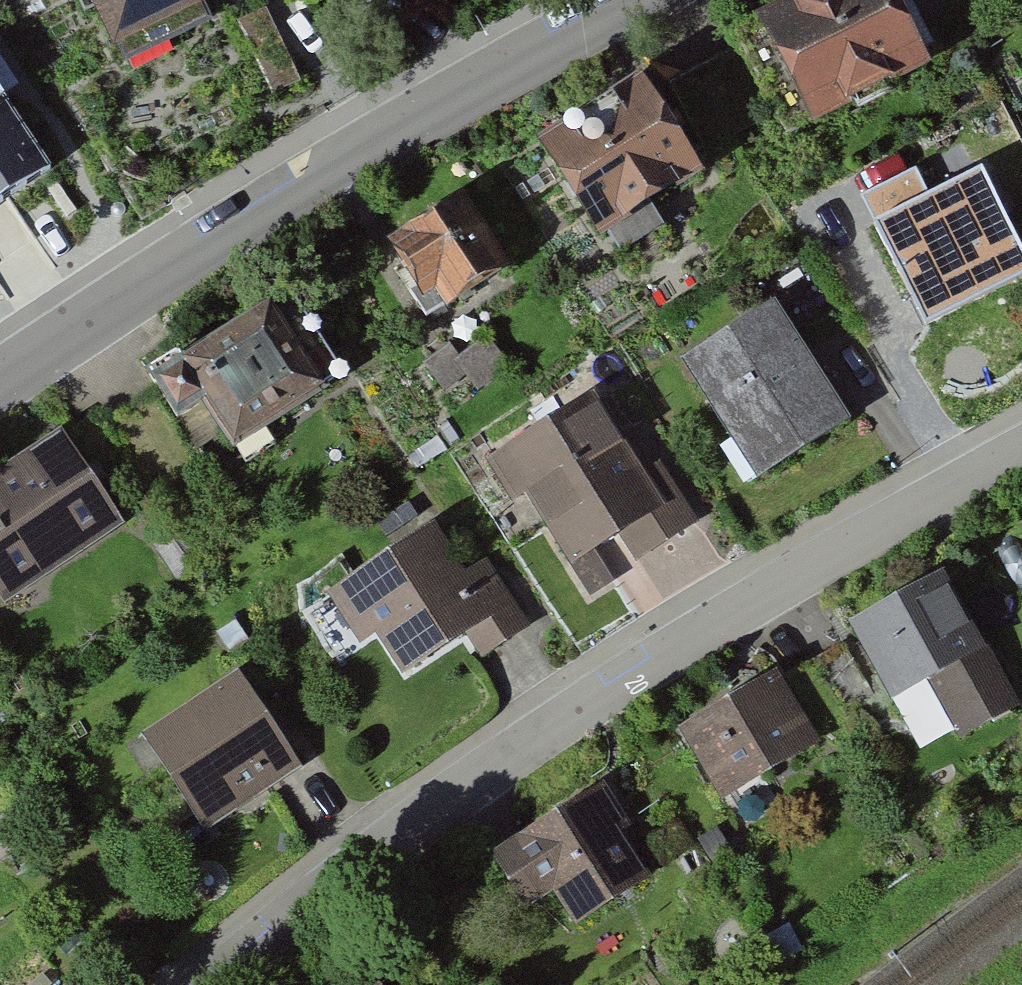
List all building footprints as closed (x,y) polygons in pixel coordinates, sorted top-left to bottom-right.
[(128,62),(224,18),(216,0),(100,0),(128,62)] [(765,31),(816,140),(945,81),(907,0),(831,0),(765,31)] [(654,85),(547,152),(612,255),(719,188),(654,85)] [(49,170),(0,97),(0,203),(49,170)] [(890,245),(926,325),(1021,281),(1021,246),(999,195),(890,245)] [(473,205),(399,250),(444,324),(518,279),(473,205)] [(788,307),(690,366),(764,488),(862,429),(788,307)] [(287,314),(166,390),(191,430),(216,414),(246,461),(341,401),(287,314)] [(594,396),(487,463),(513,503),(523,497),(568,567),(621,534),(638,561),(670,541),(697,524),(659,464),(643,474),(594,396)] [(0,480),(0,589),(9,602),(130,523),(72,433),(0,480)] [(429,531),(326,594),(357,644),(372,635),(399,680),(470,637),(481,655),(504,641),(525,628),(486,565),(460,581),(429,531)] [(857,634),(901,709),(939,687),(971,741),(1021,711),(1021,696),(953,578),(857,634)] [(787,673),(685,731),(729,806),(830,748),(787,673)] [(248,674),(150,737),(210,831),(308,767),(248,674)] [(606,795),(501,857),(534,913),(559,898),(579,930),(658,883),(606,795)]
